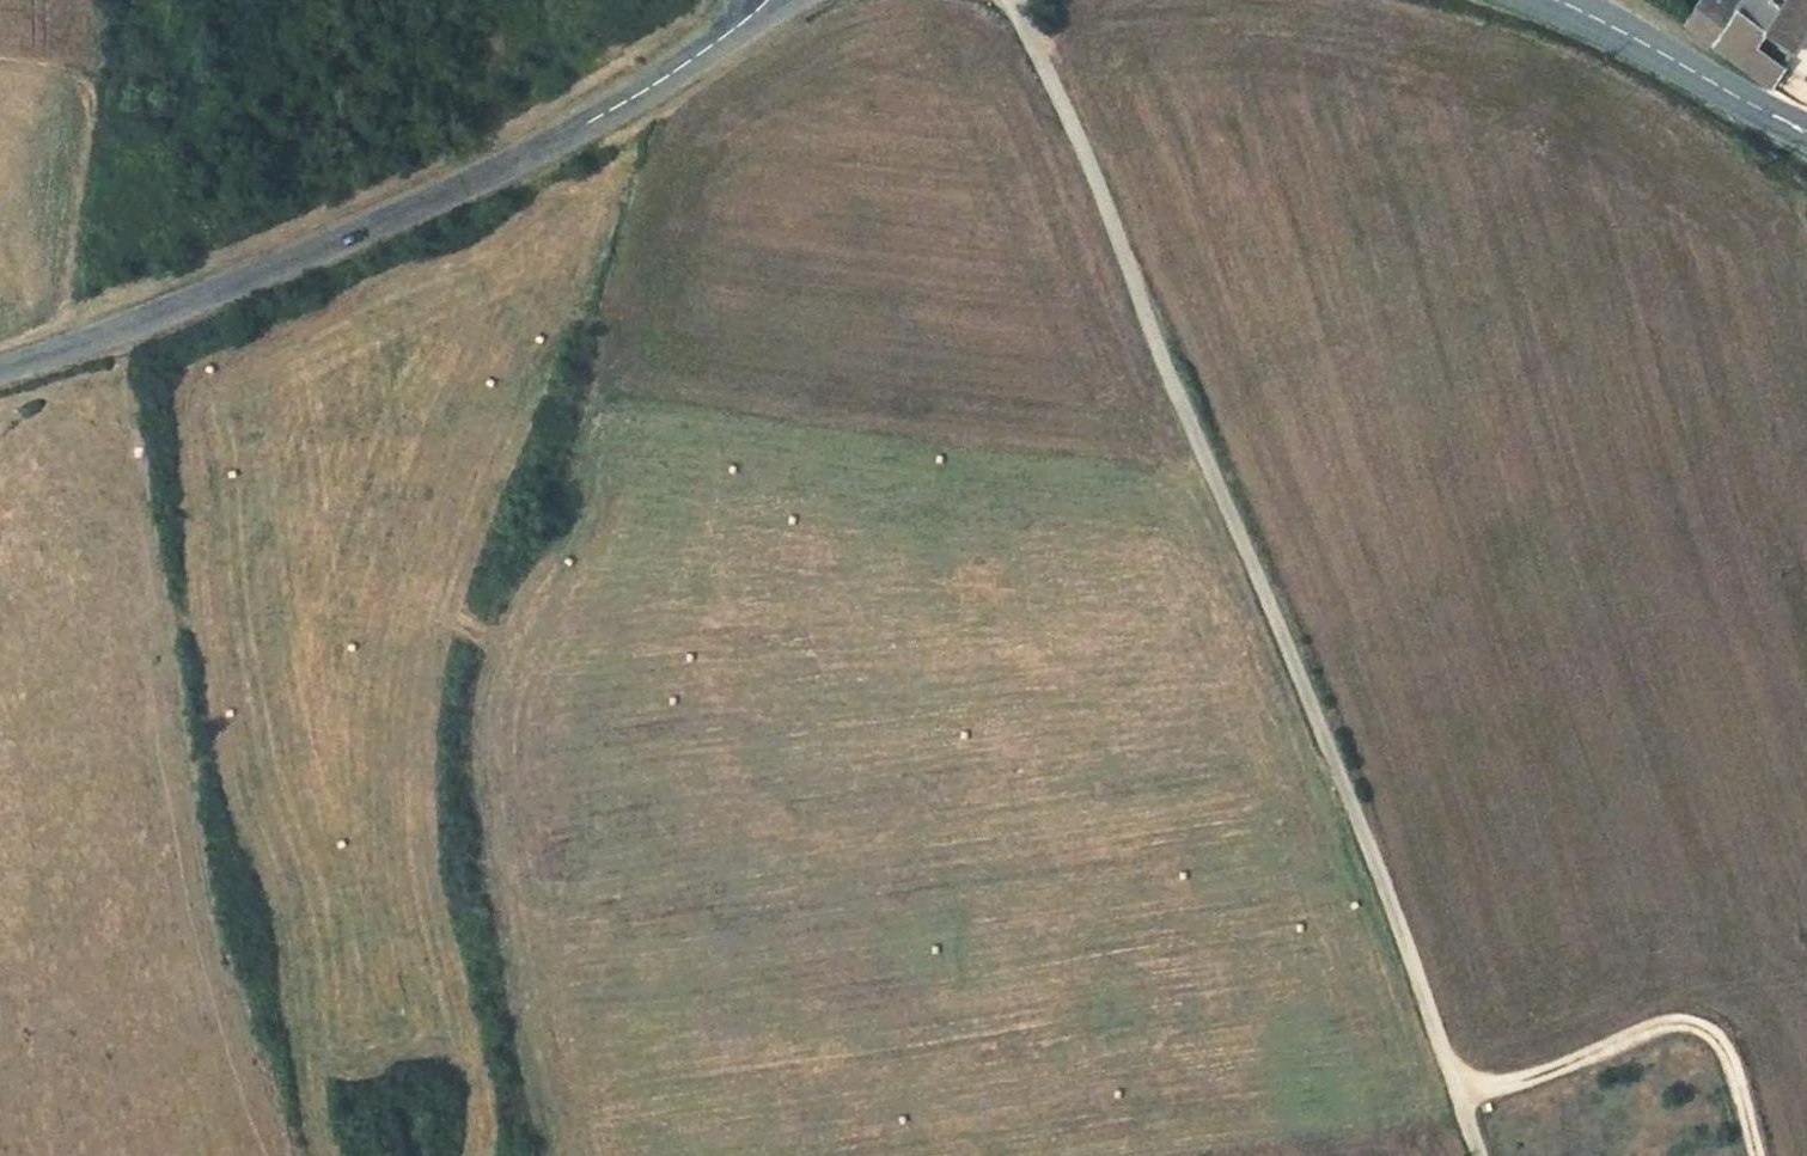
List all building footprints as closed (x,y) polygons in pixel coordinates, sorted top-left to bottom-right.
[(1753,26),(1803,66),(1806,59),(1806,0),(1796,0),(1791,6),(1784,0),(1728,0),(1701,27),(1731,49),(1753,26)]
